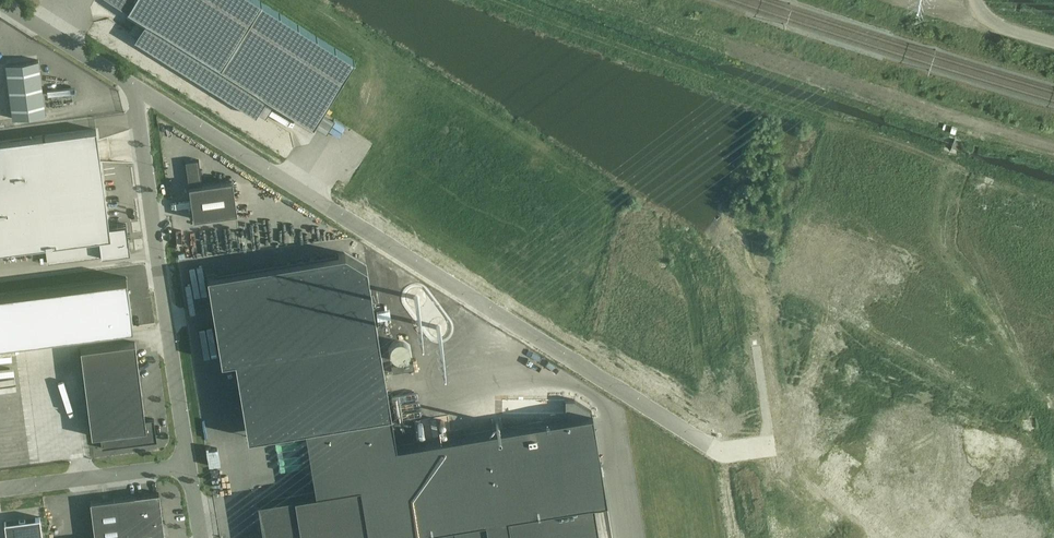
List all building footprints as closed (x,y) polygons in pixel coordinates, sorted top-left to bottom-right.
[(128,9),(133,0),(113,0),(128,9)] [(258,0),(133,0),(128,9),(146,21),(220,67),(261,2),(258,0)] [(929,13),(932,3),(921,0),(920,0),(917,10),(929,13)] [(354,60),(261,2),(220,67),(268,97),(313,125),(319,115),(354,60)] [(268,97),(220,67),(146,21),(134,39),(256,115),(268,97)] [(46,114),(39,60),(6,64),(13,118),(46,114)] [(100,162),(96,129),(0,141),(0,251),(45,245),(47,263),(130,252),(126,223),(109,226),(100,162)] [(199,159),(186,161),(193,218),(237,212),(232,180),(202,184),(199,159)] [(237,230),(225,230),(225,240),(237,239),(237,230)] [(207,275),(221,361),(235,359),(239,384),(296,375),(305,426),(305,428),(313,479),(336,476),(338,489),(359,485),(368,537),(375,537),(409,532),(410,537),(456,537),(455,537),(455,532),(487,527),(488,537),(599,537),(593,501),(606,499),(599,456),(592,413),(395,445),(390,412),(366,265),(345,252),(338,254),(339,257),(214,278),(214,274),(207,275)] [(0,293),(0,343),(133,326),(126,277),(0,293)] [(154,419),(145,420),(135,342),(80,349),(91,436),(100,435),(102,448),(157,441),(154,419)] [(413,361),(391,364),(392,371),(414,368),(413,361)] [(599,537),(712,537),(700,469),(665,446),(599,456),(606,499),(593,501),(599,537)] [(316,492),(257,502),(263,537),(368,537),(359,485),(338,489),(336,476),(313,479),(316,492)] [(162,517),(159,492),(134,496),(90,501),(95,537),(164,537),(162,517)] [(4,521),(6,537),(42,537),(40,517),(35,517),(35,519),(6,523),(6,521),(4,521)]
